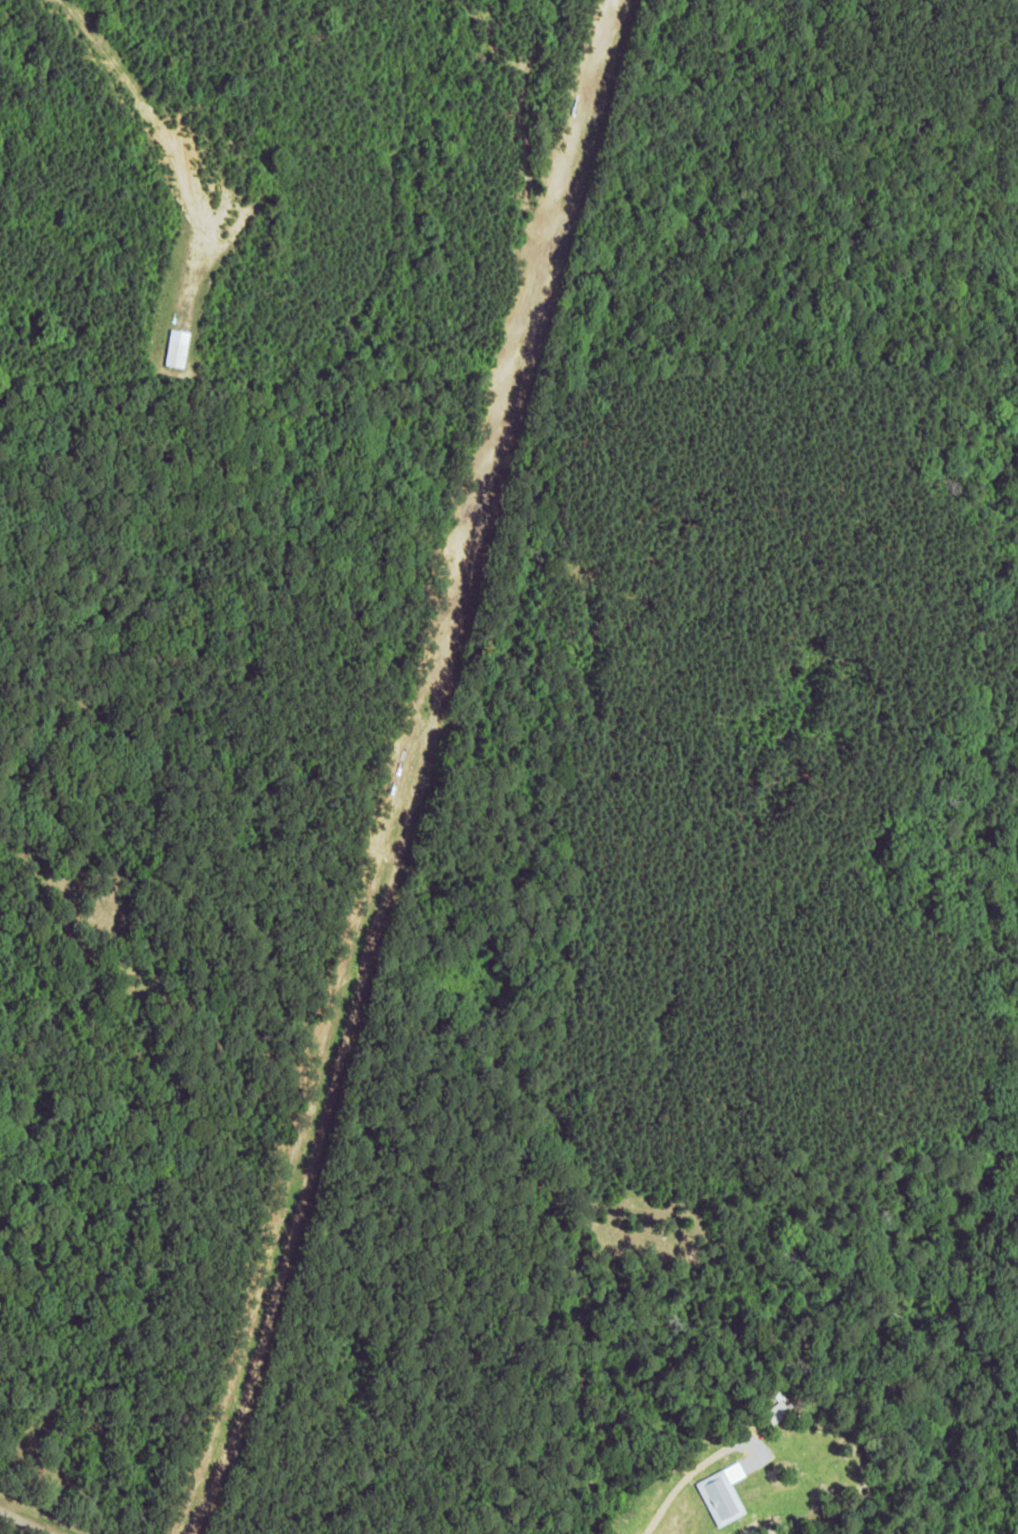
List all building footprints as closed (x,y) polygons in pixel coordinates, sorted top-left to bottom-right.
[(185,367),(189,331),(170,329),(166,365),(185,367)] [(746,1513),(732,1482),(746,1475),(739,1461),(696,1481),(717,1527),(746,1513)]
